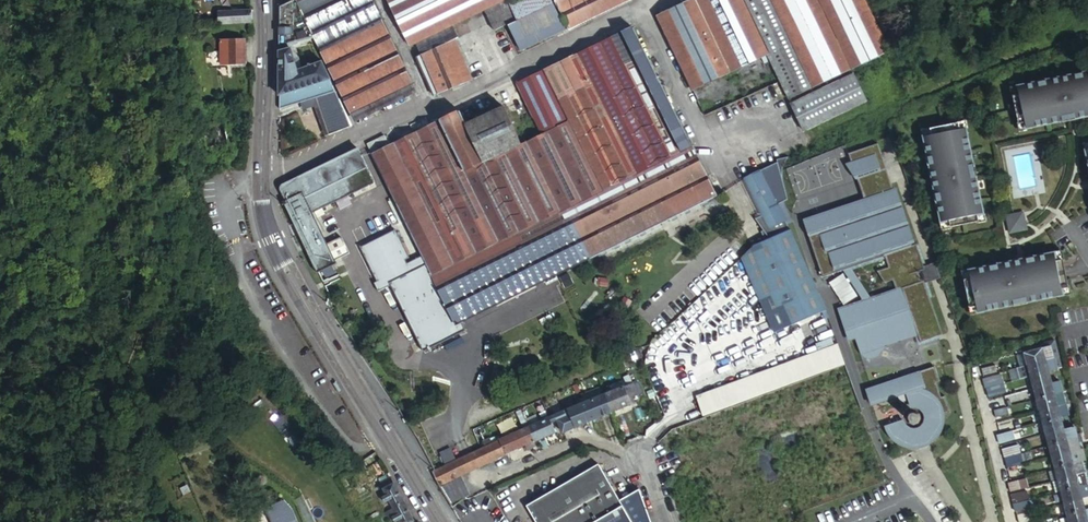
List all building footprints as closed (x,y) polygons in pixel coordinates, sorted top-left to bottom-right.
[(279,8),(279,50),(313,40),(316,39),(296,0),(279,8)] [(296,0),(316,39),(351,115),(413,85),(372,0),(296,0)] [(410,46),(416,43),(422,55),(418,57),(434,96),(473,81),(456,40),(457,39),(452,27),(485,11),(490,23),(492,23),(495,31),(516,20),(510,7),(509,5),(511,4),(510,0),(388,0),(410,46)] [(510,7),(516,20),(517,22),(553,4),(551,0),(524,0),(510,7)] [(633,0),(555,0),(570,31),(633,2),(633,0)] [(652,19),(688,93),(694,90),(787,46),(808,91),(890,52),(865,0),(692,0),(652,19)] [(890,52),(908,43),(888,0),(865,0),(890,52)] [(565,30),(553,4),(517,22),(510,25),(522,51),(565,30)] [(181,8),(182,18),(193,18),(193,7),(185,7),(181,8)] [(253,11),(217,13),(218,27),(253,26),(253,11)] [(634,29),(639,38),(643,36),(639,27),(634,29)] [(604,190),(692,146),(639,38),(634,29),(580,55),(594,84),(560,101),(571,123),(604,190)] [(246,43),(220,43),(220,66),(246,66),(246,43)] [(293,49),(279,53),(280,97),(281,97),(321,83),(323,90),(333,87),(331,79),(323,62),(322,63),(301,69),(293,49)] [(545,135),(571,123),(560,101),(594,84),(580,55),(520,84),(545,135)] [(873,66),(810,95),(824,123),(886,93),(873,66)] [(1018,85),(1019,93),(1013,95),(1018,123),(1025,121),(1026,127),(1063,120),(1075,117),(1087,115),(1087,72),(1018,85)] [(321,83),(281,97),(281,119),(301,112),(318,105),(320,112),(331,142),(354,134),(347,116),(333,87),(323,90),(321,83)] [(303,118),(320,112),(318,105),(301,112),(303,118)] [(488,163),(524,145),(506,108),(468,126),(488,163)] [(557,276),(587,261),(565,216),(562,210),(604,190),(571,123),(545,135),(524,145),(488,163),(468,126),(462,113),(442,122),(501,242),(433,276),(435,280),(457,325),(557,276)] [(745,128),(753,124),(750,119),(743,123),(745,128)] [(224,122),(202,129),(208,151),(230,144),(224,122)] [(391,147),(374,155),(433,276),(501,242),(442,122),(391,147)] [(932,134),(923,135),(940,221),(948,219),(950,226),(977,220),(977,213),(982,213),(975,176),(972,164),(965,127),(959,128),(958,122),(930,127),(932,134)] [(369,145),(374,155),(391,147),(386,137),(369,145)] [(877,144),(848,154),(851,164),(875,155),(880,154),(877,144)] [(694,151),(692,146),(604,190),(562,210),(565,216),(587,261),(717,197),(694,151)] [(283,186),(281,189),(288,204),(287,205),(296,224),(299,230),(319,271),(336,262),(335,260),(351,253),(343,236),(327,244),(316,220),(326,215),(323,209),(376,184),(360,150),(283,186)] [(875,155),(851,164),(865,201),(867,207),(874,204),(869,191),(885,186),(875,155)] [(780,163),(746,179),(764,216),(756,219),(764,231),(762,232),(766,240),(790,229),(788,224),(793,221),(784,202),(788,200),(784,179),(784,168),(789,157),(779,160),(780,163)] [(865,201),(804,222),(823,278),(844,271),(852,268),(885,257),(889,268),(878,272),(885,283),(893,280),(896,290),(871,299),(863,302),(840,309),(850,340),(855,338),(875,332),(874,330),(879,328),(884,345),(918,333),(919,335),(921,342),(943,335),(924,281),(921,282),(917,272),(925,270),(916,244),(912,246),(891,184),(885,186),(869,191),(874,204),(867,207),(865,201)] [(1022,211),(1005,215),(1009,232),(1026,228),(1022,211)] [(324,222),(330,230),(336,226),(330,217),(324,222)] [(940,221),(941,227),(950,226),(948,219),(940,221)] [(433,276),(423,256),(409,264),(407,260),(410,258),(396,230),(361,248),(374,275),(377,274),(380,281),(374,283),(379,292),(391,286),(423,352),(467,331),(462,322),(457,325),(435,280),(433,276)] [(828,317),(832,315),(791,230),(755,248),(790,326),(792,326),(792,327),(826,312),(828,317)] [(1014,261),(962,271),(970,313),(1068,293),(1060,251),(1033,257),(1014,261)] [(853,272),(852,268),(844,271),(862,298),(863,302),(871,299),(853,272)] [(875,332),(855,338),(860,353),(865,356),(867,357),(868,357),(869,358),(871,358),(872,358),(874,358),(878,357),(880,356),(881,355),(882,354),(883,352),(884,350),(885,349),(886,348),(887,346),(919,335),(918,333),(884,345),(879,328),(874,330),(875,332)] [(1023,351),(1026,363),(1054,356),(1050,343),(1023,351)] [(697,400),(704,418),(715,414),(847,365),(841,346),(697,400)] [(1054,356),(1026,363),(1029,375),(1046,370),(1061,367),(1058,355),(1054,356)] [(854,385),(847,365),(715,414),(723,434),(854,385)] [(982,368),(984,376),(997,373),(995,365),(982,368)] [(942,415),(951,412),(945,396),(941,397),(936,382),(940,381),(935,367),(867,390),(872,405),(908,392),(913,407),(917,407),(921,409),(923,411),(924,413),(925,415),(925,418),(925,420),(924,423),(923,424),(921,426),(919,427),(917,428),(914,428),(912,428),(910,427),(908,426),(906,424),(905,422),(904,421),(888,427),(892,434),(895,438),(898,441),(902,443),(906,444),(910,445),(919,445),(923,444),(927,443),(931,440),(934,438),(937,434),(939,432),(940,429),(941,426),(942,422),(942,418),(942,415)] [(1029,375),(1032,387),(1049,382),(1046,370),(1029,375)] [(1000,374),(983,379),(985,388),(1003,383),(1000,374)] [(1049,382),(1032,387),(1036,399),(1053,394),(1049,382)] [(604,396),(612,412),(636,402),(634,397),(639,395),(633,383),(604,396)] [(1003,383),(985,388),(987,397),(1005,392),(1003,383)] [(1008,394),(1010,403),(1035,398),(1033,389),(1008,394)] [(1061,391),(1053,394),(1036,399),(1039,410),(1056,405),(1064,403),(1061,391)] [(442,490),(450,504),(457,499),(448,483),(555,432),(552,424),(557,421),(563,433),(612,412),(604,396),(569,410),(568,409),(481,450),(457,462),(446,466),(433,473),(442,490)] [(1064,403),(1056,405),(1059,418),(1067,415),(1064,403)] [(1059,418),(1056,405),(1039,410),(1042,422),(1059,418)] [(919,423),(922,418),(920,413),(915,410),(909,412),(907,417),(909,423),(914,425),(919,423)] [(1042,422),(1045,433),(1062,428),(1059,418),(1042,422)] [(1062,428),(1065,440),(1077,437),(1074,425),(1062,428)] [(1048,445),(1065,440),(1062,428),(1045,433),(1048,445)] [(1012,429),(998,433),(1000,442),(1015,438),(1012,429)] [(1077,437),(1065,440),(1048,445),(1051,456),(1080,448),(1077,437)] [(1004,456),(1017,453),(1015,444),(1002,448),(1004,456)] [(1051,456),(1054,468),(1072,463),(1084,459),(1082,447),(1080,448),(1051,456)] [(441,455),(446,466),(457,462),(451,451),(441,455)] [(1054,468),(1057,479),(1075,474),(1072,463),(1054,468)] [(526,505),(536,521),(634,521),(600,464),(526,505)] [(1075,474),(1078,485),(1085,483),(1086,483),(1083,472),(1075,474)] [(1075,474),(1057,479),(1060,490),(1078,485),(1075,474)] [(393,484),(389,478),(379,484),(381,487),(376,489),(385,505),(388,503),(391,508),(403,502),(394,483),(393,484)] [(1026,478),(1009,482),(1011,491),(1028,487),(1026,478)] [(1085,483),(1078,485),(1081,497),(1087,496),(1085,483)] [(1081,497),(1078,485),(1060,490),(1063,502),(1081,497)] [(1014,501),(1027,498),(1025,490),(1012,493),(1014,501)] [(1063,502),(1067,514),(1084,510),(1081,497),(1063,502)] [(374,498),(364,501),(367,512),(377,510),(374,498)] [(1030,507),(1028,500),(1015,503),(1016,511),(1030,507)] [(391,508),(394,513),(392,514),(393,517),(391,518),(393,521),(412,521),(403,502),(391,508)] [(454,511),(461,521),(477,521),(466,504),(454,511)] [(280,517),(293,511),(290,505),(277,511),(280,517)] [(1033,510),(1018,514),(1020,521),(1023,521),(1035,519),(1033,510)] [(1069,521),(1083,521),(1087,521),(1084,510),(1067,514),(1069,521)] [(293,511),(280,517),(282,521),(298,521),(293,511)]
